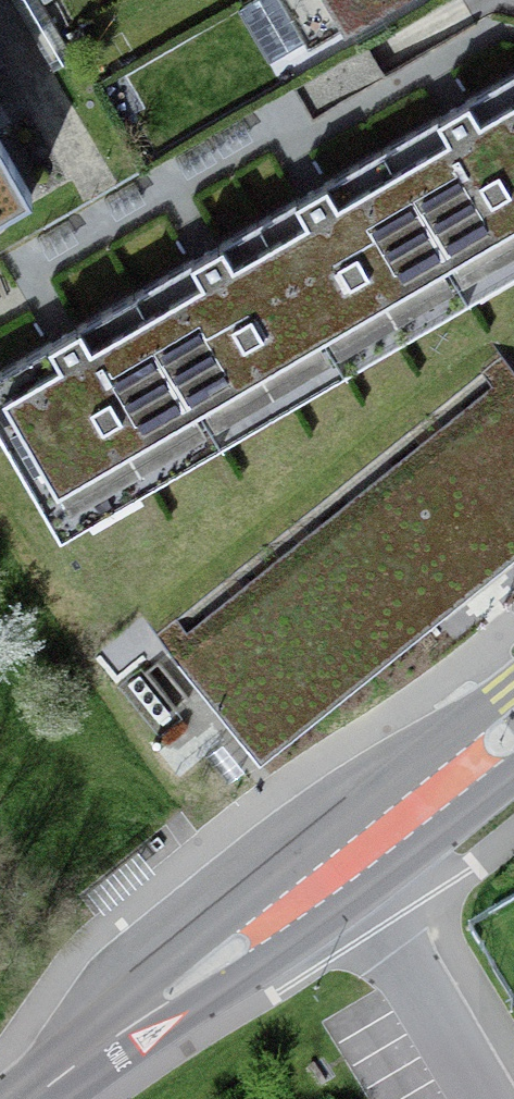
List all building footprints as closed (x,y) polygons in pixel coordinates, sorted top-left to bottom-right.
[(49,73),(71,60),(36,0),(6,0),(49,73)] [(305,45),(345,22),(348,27),(372,13),(369,8),(382,0),(279,0),(305,45)] [(493,299),(513,287),(513,76),(402,140),(493,299)] [(402,140),(257,223),(348,381),(493,299),(402,140)] [(29,199),(0,150),(0,217),(29,199)] [(203,464),(348,381),(257,223),(112,305),(203,464)] [(203,464),(112,305),(0,369),(0,446),(58,547),(203,464)] [(513,526),(513,376),(502,361),(161,640),(246,745),(513,526)]
